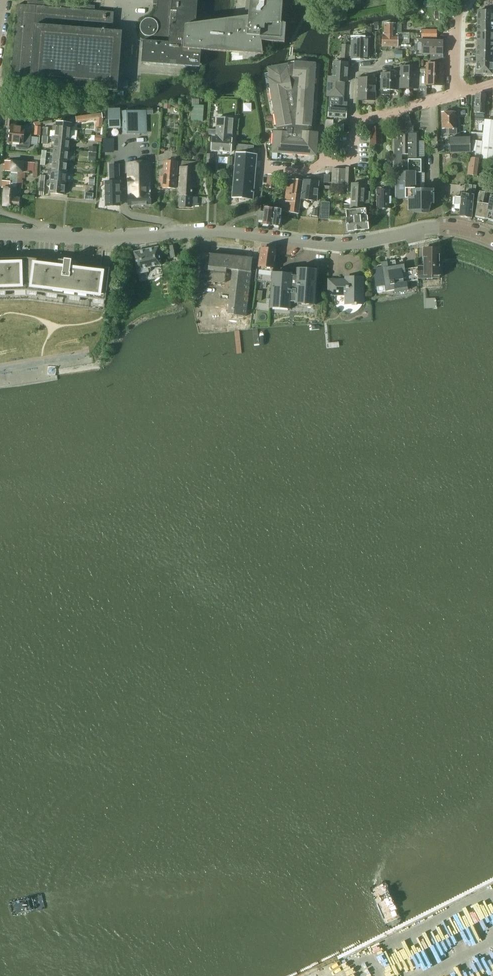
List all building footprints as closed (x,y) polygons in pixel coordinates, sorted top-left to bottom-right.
[(153,5),(157,5),(157,7),(157,10),(156,12),(154,14),(152,19),(150,19),(148,19),(147,20),(145,20),(144,21),(143,22),(142,23),(141,24),(141,26),(140,27),(140,29),(140,30),(141,32),(142,33),(142,34),(143,35),(145,36),(146,37),(145,41),(144,41),(143,41),(142,54),(142,60),(142,63),(164,65),(187,67),(200,68),(201,53),(201,51),(206,51),(227,53),(230,53),(262,56),(263,56),(261,42),(280,44),(285,44),(286,25),(281,24),(283,0),(250,0),(249,13),(233,17),(230,17),(230,18),(203,23),(196,24),(196,25),(198,0),(153,0),(153,5)] [(12,77),(12,79),(31,80),(31,84),(118,91),(123,33),(113,32),(115,13),(37,7),(37,1),(29,1),(28,6),(25,6),(18,5),(16,35),(17,35),(14,77),(12,77)] [(477,21),(492,21),(492,10),(492,11),(478,11),(477,21)] [(477,31),(492,31),(492,30),(492,21),(477,21),(477,31)] [(382,35),(382,36),(382,47),(390,47),(390,49),(393,49),(393,47),(398,47),(398,44),(409,44),(409,33),(398,33),(398,34),(396,34),(396,23),(384,23),(384,35),(382,35)] [(421,39),(429,39),(437,39),(437,30),(421,30),(421,39)] [(477,41),(492,41),(492,37),(492,31),(477,31),(477,41)] [(368,59),(369,39),(352,39),(351,59),(368,59)] [(418,41),(418,54),(442,54),(442,41),(418,41)] [(476,51),(492,51),(492,46),(492,41),(477,41),(476,51)] [(476,61),(492,61),(492,57),(492,56),(492,51),(476,51),(476,61)] [(476,73),(491,74),(492,74),(492,70),(492,61),(476,61),(476,73)] [(328,76),(326,96),(329,96),(331,96),(332,89),(344,90),(345,90),(345,82),(347,82),(348,63),(333,62),(332,77),(328,76)] [(316,157),(318,133),(311,132),(316,64),(294,63),(294,65),(269,70),(271,79),(269,79),(278,133),(274,132),(272,154),(316,157)] [(420,69),(419,86),(426,86),(426,83),(443,84),(443,64),(426,63),(426,69),(420,69)] [(417,88),(418,67),(401,67),(400,88),(417,88)] [(381,73),(381,90),(381,95),(390,95),(390,90),(398,90),(399,71),(390,71),(390,74),(381,73)] [(375,100),(376,79),(359,78),(358,99),(375,100)] [(475,113),(474,121),(484,122),(484,121),(486,95),(477,95),(475,113)] [(329,96),(327,117),(329,117),(346,118),(347,103),(338,102),(338,97),(331,96),(329,96)] [(203,122),(203,106),(192,106),(191,121),(203,122)] [(140,112),(122,112),(123,133),(123,134),(127,134),(141,134),(140,112)] [(456,112),(442,113),(442,129),(448,129),(449,135),(457,135),(456,133),(456,112)] [(103,119),(102,113),(75,117),(76,122),(103,119)] [(120,115),(108,116),(108,128),(121,128),(120,115)] [(414,125),(413,125),(409,115),(396,119),(396,138),(393,138),(393,154),(394,154),(394,173),(421,173),(421,158),(418,158),(418,155),(419,132),(414,132),(414,125)] [(209,130),(208,135),(216,135),(216,134),(232,135),(233,120),(217,119),(216,130),(209,130)] [(469,158),(470,158),(481,159),(484,159),(492,160),(492,154),(492,122),(485,121),(484,133),(483,133),(482,141),(470,140),(470,141),(469,158)] [(11,126),(10,143),(16,144),(16,148),(27,149),(30,146),(31,134),(23,134),(24,127),(11,126)] [(52,136),(52,138),(55,138),(55,137),(57,137),(57,138),(70,139),(71,128),(59,127),(59,126),(53,126),(53,130),(56,131),(55,137),(52,136)] [(370,145),(371,145),(382,145),(381,127),(370,127),(370,145)] [(471,132),(470,140),(482,141),(483,133),(471,132)] [(213,137),(212,151),(230,153),(232,135),(216,134),(216,135),(215,137),(213,137)] [(51,148),(51,149),(54,149),(56,149),(69,151),(70,139),(57,138),(57,137),(55,137),(55,138),(52,138),(52,142),(55,142),(54,148),(51,148)] [(469,138),(450,139),(450,153),(468,153),(469,152),(469,143),(469,138)] [(236,154),(233,198),(253,200),(256,156),(252,156),(253,147),(238,146),(237,154),(236,154)] [(50,158),(50,160),(53,160),(55,160),(67,162),(69,151),(56,149),(54,149),(51,149),(50,152),(53,153),(53,159),(50,158)] [(88,161),(95,162),(96,162),(97,153),(89,153),(88,161)] [(49,170),(49,171),(52,171),(54,171),(53,171),(66,173),(67,162),(55,160),(53,160),(50,160),(49,164),(52,164),(52,170),(49,170)] [(479,177),(481,161),(470,160),(468,176),(479,177)] [(175,179),(176,162),(165,161),(163,188),(176,189),(176,179),(175,179)] [(178,167),(176,196),(179,197),(179,196),(192,197),(192,187),(195,187),(197,163),(185,162),(179,161),(178,167)] [(2,181),(1,188),(4,188),(3,206),(19,208),(21,179),(24,179),(24,172),(28,173),(28,171),(33,171),(33,177),(36,177),(37,163),(29,163),(27,163),(23,163),(5,162),(3,171),(11,172),(10,182),(2,181)] [(129,206),(151,205),(149,162),(127,163),(129,206)] [(107,206),(119,206),(119,166),(110,166),(111,183),(106,183),(107,206)] [(339,169),(338,187),(345,187),(346,169),(339,169)] [(48,180),(47,182),(50,182),(51,181),(52,182),(65,184),(66,173),(53,171),(54,171),(52,171),(49,171),(48,175),(51,175),(51,181),(48,180)] [(394,173),(394,200),(407,200),(407,212),(411,212),(414,213),(414,214),(426,214),(428,205),(431,205),(431,192),(413,192),(412,174),(421,174),(421,173),(394,173)] [(267,188),(275,189),(277,177),(269,176),(267,188)] [(302,182),(300,200),(316,202),(319,178),(303,176),(302,182)] [(288,178),(284,212),(298,214),(300,200),(302,182),(296,181),(296,179),(288,178)] [(64,195),(65,184),(52,182),(51,181),(50,182),(47,182),(47,186),(50,186),(49,193),(64,195)] [(386,208),(390,208),(390,184),(384,184),(384,190),(376,190),(376,210),(386,210),(386,208)] [(351,209),(363,209),(363,208),(369,208),(370,192),(364,192),(364,185),(352,185),(351,209)] [(479,192),(476,217),(485,220),(491,196),(491,194),(479,192)] [(461,194),(460,198),(455,198),(454,206),(460,206),(458,217),(471,218),(474,196),(461,194)] [(179,197),(179,207),(191,208),(192,197),(179,196),(179,197)] [(273,210),(271,225),(280,226),(282,211),(276,210),(276,208),(273,208),(273,210)] [(259,221),(263,221),(263,225),(271,225),(273,210),(265,209),(264,213),(260,213),(259,221)] [(348,232),(367,230),(365,209),(363,209),(345,211),(348,232)] [(176,246),(169,247),(170,258),(178,257),(176,246)] [(157,248),(133,253),(137,270),(147,268),(147,270),(148,271),(151,270),(151,267),(161,265),(157,248)] [(259,250),(255,282),(272,284),(272,274),(275,251),(273,250),(272,249),(269,248),(267,250),(261,249),(261,250),(259,250)] [(419,278),(420,278),(425,278),(425,275),(432,275),(432,278),(439,278),(438,248),(423,248),(424,266),(418,266),(419,278)] [(210,254),(207,281),(231,284),(228,314),(245,316),(252,258),(210,254)] [(26,291),(105,302),(109,270),(108,270),(107,270),(104,269),(100,269),(71,265),(71,261),(68,260),(64,260),(63,264),(28,260),(0,261),(0,292),(26,291)] [(374,268),(377,288),(378,292),(409,288),(408,282),(410,282),(409,275),(406,275),(405,265),(396,266),(395,260),(381,262),(382,267),(374,268)] [(317,271),(297,269),(297,270),(297,272),(292,272),(291,275),(272,274),(272,284),(271,307),(270,307),(270,308),(290,309),(290,302),(294,303),(294,304),(315,305),(315,304),(317,271)] [(328,280),(328,292),(328,294),(345,295),(345,304),(362,304),(362,277),(345,277),(345,280),(328,280)]
